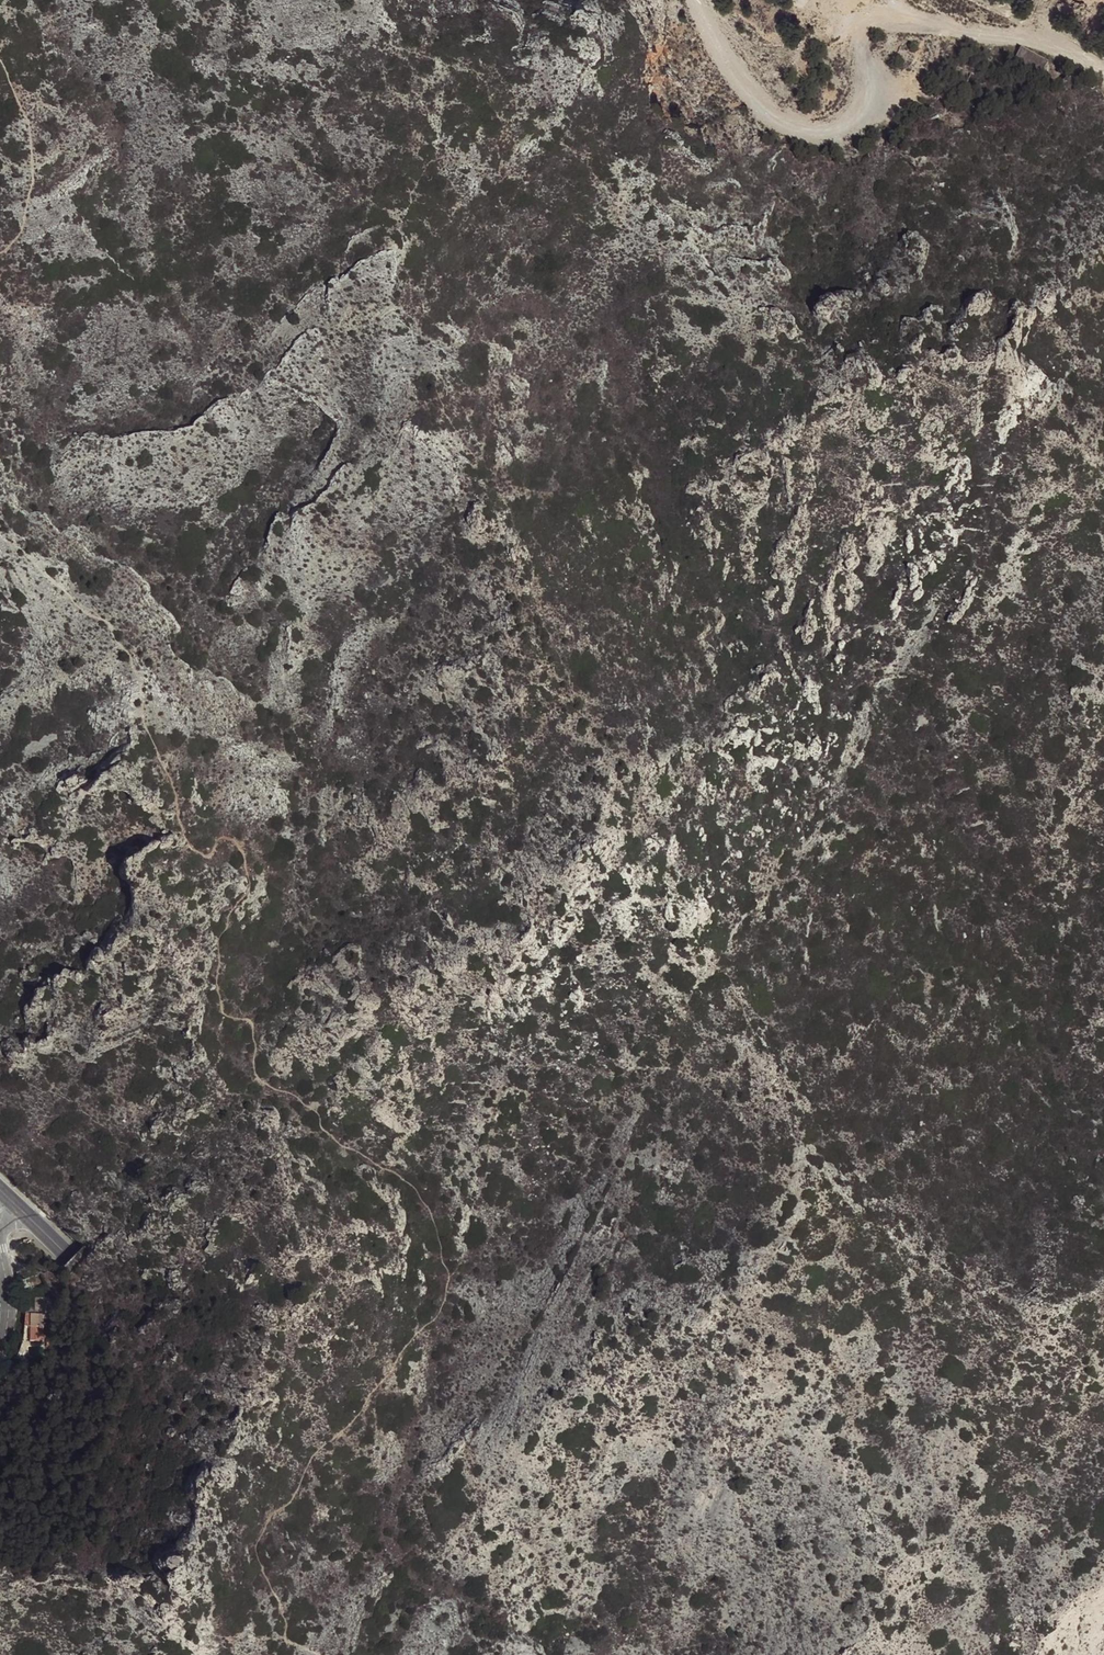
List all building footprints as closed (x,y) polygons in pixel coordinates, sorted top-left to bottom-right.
[(1047,55),(1014,43),(1009,63),(1042,72),(1047,55)] [(45,1297),(34,1297),(33,1313),(24,1313),(23,1326),(29,1326),(32,1339),(44,1339),(45,1297)] [(1054,1530),(1043,1523),(1031,1526),(1038,1536),(1048,1540),(1054,1530)]
